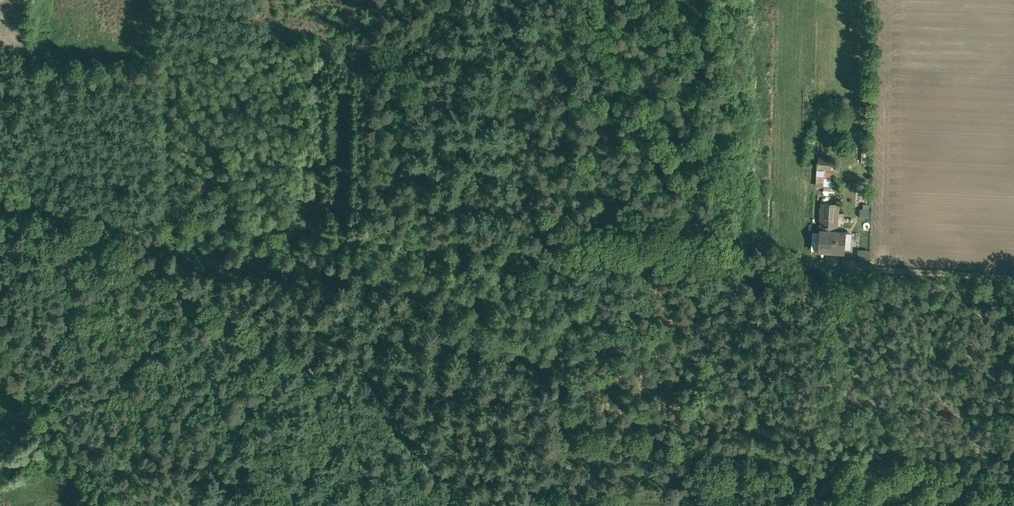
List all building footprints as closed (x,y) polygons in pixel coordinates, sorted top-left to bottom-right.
[(830,170),(830,162),(816,162),(815,186),(823,186),(823,191),(835,191),(835,170),(830,170)] [(822,203),(820,230),(837,231),(839,204),(822,203)] [(869,218),(869,207),(859,207),(859,217),(869,218)] [(820,230),(819,251),(845,252),(845,248),(849,248),(850,232),(837,231),(820,230)]
